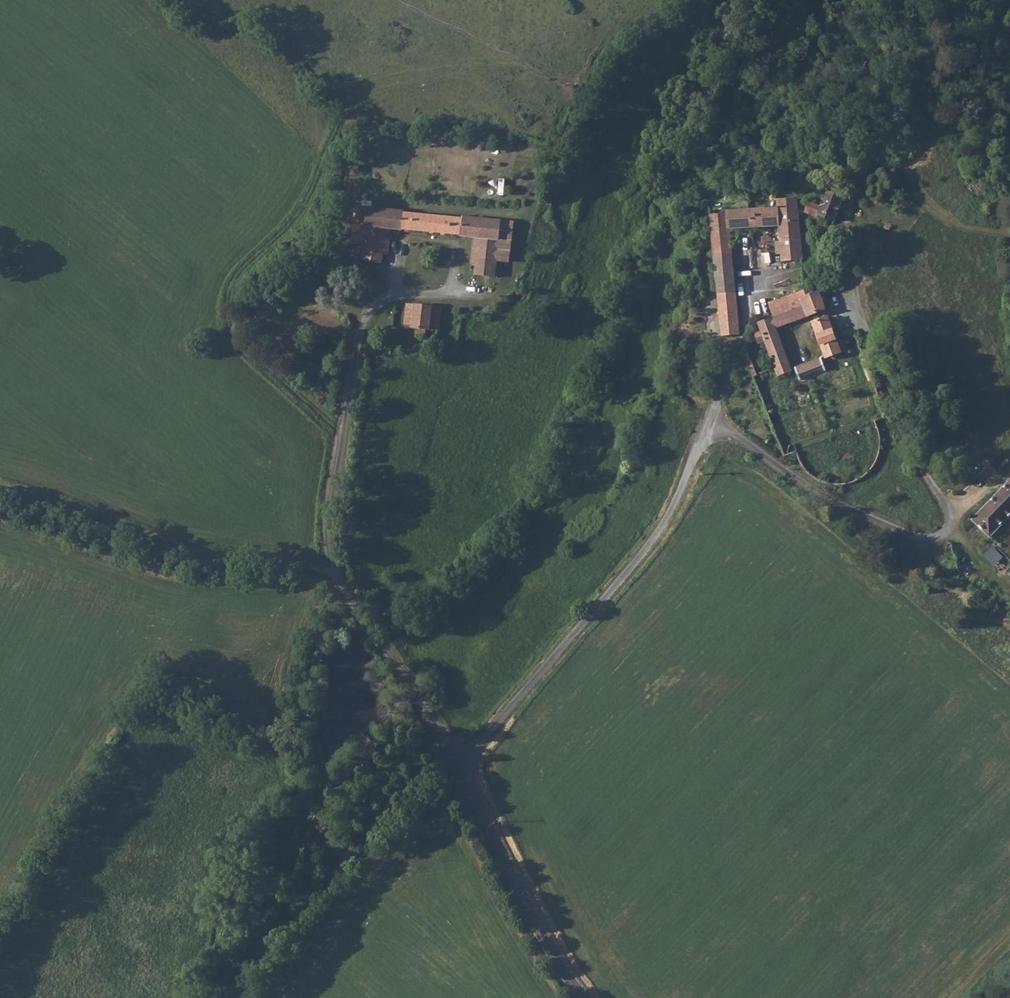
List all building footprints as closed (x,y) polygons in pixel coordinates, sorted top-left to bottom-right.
[(828,191),(821,207),(809,202),(806,210),(834,221),(844,198),(828,191)] [(797,199),(778,200),(778,208),(727,212),(728,216),(711,217),(718,293),(722,337),(741,335),(732,230),(780,226),(781,241),(776,242),(777,255),(783,255),(783,261),(803,260),(797,199)] [(498,262),(509,262),(513,222),(402,214),(402,212),(379,209),(353,207),(350,243),(363,244),(361,262),(381,265),(382,254),(389,255),(391,230),(402,231),(402,229),(463,234),(462,237),(474,238),(472,265),(478,266),(477,277),(497,278),(498,262)] [(805,289),(770,303),(775,317),(810,303),(808,297),(805,289)] [(775,364),(788,359),(777,328),(825,309),(819,292),(808,297),(810,303),(775,317),(760,323),(763,332),(768,344),(775,364)] [(431,327),(439,328),(441,308),(407,305),(404,323),(412,325),(411,327),(412,329),(414,329),(415,336),(419,340),(423,339),(425,336),(425,332),(431,331),(431,327)] [(814,323),(827,357),(842,352),(829,317),(814,323)] [(755,377),(759,375),(750,349),(758,345),(761,347),(768,344),(763,332),(756,335),(746,353),(755,377)] [(827,371),(822,357),(796,367),(800,380),(827,371)] [(792,370),(788,359),(775,364),(777,369),(779,375),(792,370)] [(975,521),(993,537),(1009,519),(1009,486),(975,521)]
